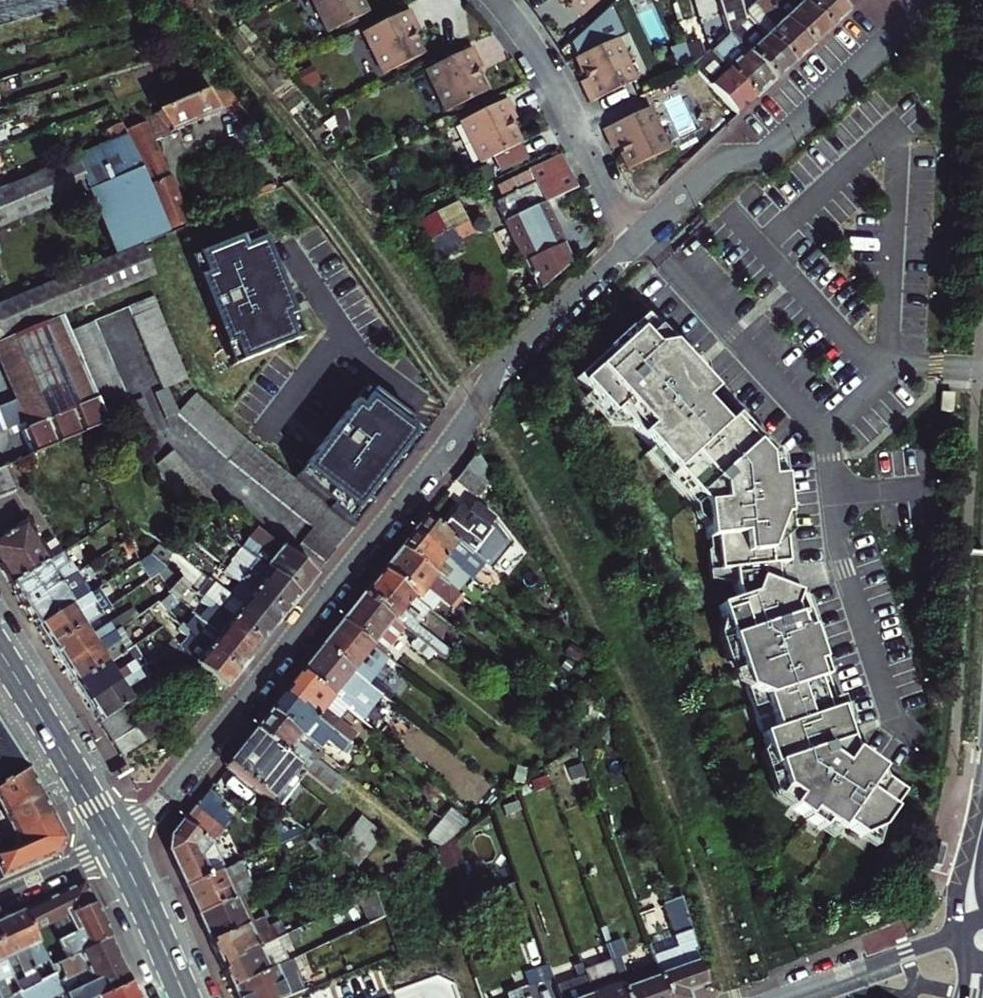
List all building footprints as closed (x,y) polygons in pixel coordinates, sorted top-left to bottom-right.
[(324,41),(365,21),(354,0),(305,0),(324,41)] [(553,6),(558,1),(578,23),(603,0),(548,0),(553,6)] [(785,64),(742,16),(741,15),(737,0),(714,0),(723,31),(725,33),(767,81),(785,64)] [(785,64),(803,48),(778,20),(761,0),(760,0),(742,16),(785,64)] [(822,31),(794,0),(761,0),(778,20),(803,48),(822,31)] [(834,6),(829,0),(794,0),(822,31),(841,14),(834,6)] [(558,1),(553,6),(557,10),(562,6),(558,1)] [(406,16),(360,39),(380,80),(420,61),(410,40),(407,33),(413,31),(406,16)] [(267,17),(252,24),(259,39),(274,32),(267,17)] [(413,31),(407,33),(410,40),(417,37),(413,31)] [(706,51),(720,66),(748,97),(767,81),(725,33),(705,49),(706,51)] [(583,106),(630,85),(610,42),(570,61),(580,83),(582,89),(576,91),(583,106)] [(729,115),(748,97),(720,66),(716,69),(702,54),(698,42),(681,46),(688,68),(729,115)] [(706,51),(702,54),(716,69),(720,66),(706,51)] [(467,53),(421,76),(441,118),(481,98),(471,77),(468,71),(474,68),(467,53)] [(309,68),(295,75),(302,89),(317,82),(309,68)] [(474,68),(468,71),(471,77),(477,74),(474,68)] [(689,75),(676,86),(689,101),(702,90),(689,75)] [(580,83),(573,85),(576,91),(582,89),(580,83)] [(213,113),(198,95),(149,116),(153,123),(159,121),(166,135),(195,121),(222,150),(234,139),(212,114),(213,113)] [(502,121),(509,118),(502,103),(450,128),(471,169),(488,161),(495,176),(522,163),(515,148),(516,148),(506,126),(502,121)] [(642,112),(595,134),(602,149),(609,145),(612,151),(621,173),(662,154),(642,112)] [(344,114),(334,117),(337,132),(347,130),(344,114)] [(509,118),(502,121),(506,126),(512,124),(509,118)] [(143,124),(121,133),(127,145),(134,161),(155,153),(143,124)] [(83,187),(112,253),(136,243),(163,231),(150,201),(144,185),(134,161),(127,145),(121,133),(119,128),(68,151),(0,179),(0,222),(83,187)] [(609,146),(602,149),(605,155),(612,151),(609,146)] [(163,231),(184,223),(155,153),(134,161),(144,185),(150,201),(163,231)] [(573,196),(558,161),(493,189),(499,204),(493,206),(532,296),(564,264),(541,209),(573,196)] [(488,165),(470,173),(474,185),(493,177),(488,165)] [(459,210),(416,228),(430,260),(461,247),(467,260),(480,255),(459,210)] [(487,226),(487,223),(485,221),(484,220),(481,218),(479,218),(476,220),(475,221),(474,224),(474,226),(475,228),(477,230),(479,231),(482,231),(484,230),(486,228),(487,226)] [(240,362),(301,337),(260,232),(199,256),(207,276),(199,279),(225,345),(233,343),(240,362)] [(65,274),(79,307),(150,276),(151,275),(136,243),(112,253),(65,274)] [(199,279),(207,276),(199,256),(191,259),(199,279)] [(56,317),(79,307),(65,274),(24,292),(0,302),(0,342),(56,317)] [(153,395),(165,422),(178,417),(226,465),(244,447),(193,397),(177,414),(166,389),(183,381),(168,348),(146,296),(122,308),(159,391),(153,395)] [(15,397),(22,414),(28,426),(20,429),(30,453),(70,435),(86,428),(103,420),(101,418),(63,333),(56,317),(0,342),(0,361),(15,397)] [(688,368),(642,318),(574,379),(609,417),(614,412),(701,507),(705,541),(712,540),(715,574),(730,572),(732,588),(736,601),(716,608),(769,768),(772,767),(779,791),(792,802),(784,810),(814,835),(819,829),(831,838),(836,832),(853,846),(872,839),(905,792),(838,744),(835,734),(841,732),(807,632),(810,631),(805,614),(802,615),(795,596),(775,589),(773,568),(784,566),(779,519),(783,519),(779,479),(766,481),(764,459),(741,434),(746,429),(735,416),(722,427),(700,403),(707,396),(684,372),(688,368)] [(127,407),(89,322),(63,333),(101,418),(127,407)] [(233,343),(225,345),(233,365),(240,362),(233,343)] [(345,402),(351,407),(364,389),(357,384),(345,402)] [(323,508),(345,524),(372,488),(365,483),(385,456),(391,461),(416,428),(364,389),(351,407),(345,402),(286,479),(323,508)] [(22,414),(15,397),(0,403),(0,424),(22,414)] [(139,401),(127,407),(138,432),(150,427),(139,401)] [(150,455),(191,521),(208,506),(170,443),(150,455)] [(286,479),(247,449),(231,469),(307,530),(314,521),(323,508),(286,479)] [(457,474),(478,490),(489,477),(468,460),(457,474)] [(16,494),(3,465),(0,466),(0,501),(16,494)] [(469,502),(478,490),(457,474),(448,485),(469,502)] [(323,508),(314,521),(336,537),(345,524),(323,508)] [(451,549),(477,571),(487,580),(510,554),(488,527),(469,511),(462,519),(455,512),(435,536),(451,549)] [(0,536),(0,564),(11,584),(58,551),(60,549),(54,537),(40,545),(26,521),(0,536)] [(307,530),(306,531),(328,548),(336,537),(314,521),(307,530)] [(419,523),(406,539),(438,565),(460,584),(463,587),(477,571),(451,549),(435,536),(419,523)] [(230,544),(244,555),(293,593),(309,572),(245,524),(230,544)] [(297,543),(319,560),(324,552),(328,548),(306,531),(297,543)] [(406,539),(394,554),(425,580),(433,586),(448,598),(460,584),(438,565),(406,539)] [(160,544),(154,551),(164,560),(170,553),(160,544)] [(230,544),(216,563),(229,573),(244,555),(230,544)] [(11,584),(24,604),(71,572),(58,551),(11,584)] [(425,580),(394,554),(376,578),(406,602),(410,606),(426,587),(431,590),(433,586),(425,580)] [(278,612),(293,593),(244,555),(229,573),(238,580),(241,584),(248,589),(278,612)] [(131,589),(119,571),(111,576),(119,587),(104,596),(109,604),(124,594),(131,589)] [(71,572),(24,604),(38,626),(85,594),(71,572)] [(376,578),(357,602),(386,625),(394,632),(400,625),(393,619),(406,602),(376,578)] [(165,591),(173,599),(188,583),(183,579),(165,591)] [(236,604),(266,628),(278,612),(248,589),(241,584),(238,580),(233,587),(226,596),(235,605),(236,604)] [(211,581),(200,594),(215,609),(219,613),(225,619),(235,605),(226,596),(211,581)] [(131,589),(124,594),(137,611),(144,606),(131,589)] [(38,626),(50,645),(97,612),(85,594),(38,626)] [(336,628),(366,651),(386,625),(357,602),(354,606),(336,628)] [(230,624),(255,643),(266,628),(236,604),(235,605),(225,619),(230,624)] [(157,623),(144,606),(137,611),(149,629),(157,623)] [(215,609),(203,625),(213,634),(244,657),(255,643),(230,624),(225,619),(219,613),(215,609)] [(50,645),(61,664),(109,630),(97,612),(50,645)] [(157,623),(149,629),(162,646),(170,640),(157,623)] [(336,628),(315,654),(353,683),(358,677),(351,671),(366,651),(336,628)] [(109,630),(61,664),(74,683),(121,649),(109,630)] [(244,657),(213,634),(202,648),(232,672),(239,664),(244,657)] [(178,652),(170,640),(162,646),(171,658),(178,652)] [(232,672),(202,648),(190,664),(201,673),(220,688),(232,672)] [(74,683),(85,701),(132,667),(121,649),(74,683)] [(171,658),(177,665),(184,660),(178,652),(171,658)] [(353,683),(315,654),(303,670),(296,679),(326,702),(342,682),(349,687),(353,683)] [(85,701),(98,721),(117,707),(146,687),(132,667),(85,701)] [(329,704),(326,702),(296,679),(280,699),(326,734),(333,725),(320,715),(329,704)] [(117,707),(98,721),(112,744),(119,756),(168,719),(178,705),(170,695),(128,723),(117,707)] [(319,742),(326,734),(280,699),(267,717),(299,742),(307,732),(319,742)] [(351,706),(344,715),(369,734),(376,726),(351,706)] [(293,750),(299,742),(267,717),(250,738),(293,771),(303,779),(310,770),(305,766),(308,762),(293,750)] [(265,807),(293,771),(250,738),(247,742),(221,775),(265,807)] [(12,774),(0,755),(0,782),(12,774)] [(37,819),(16,780),(12,774),(0,782),(0,838),(37,819)] [(0,838),(0,845),(2,849),(0,850),(0,877),(43,858),(49,842),(37,819),(0,838)] [(357,819),(329,855),(330,856),(351,872),(379,836),(357,819)] [(183,874),(190,891),(213,879),(203,857),(213,843),(185,821),(174,835),(173,849),(183,874)] [(190,891),(201,917),(240,898),(252,892),(241,867),(213,879),(190,891)] [(65,911),(83,902),(72,880),(15,907),(32,940),(35,946),(52,937),(47,926),(52,923),(50,919),(65,911)] [(366,926),(382,919),(373,893),(354,902),(366,926)] [(201,917),(211,943),(248,926),(252,924),(240,898),(201,917)] [(61,956),(100,937),(83,902),(65,911),(72,927),(52,937),(61,956)] [(685,995),(701,989),(689,956),(692,955),(674,903),(656,908),(667,939),(645,946),(651,963),(663,997),(686,997),(685,995)] [(32,940),(15,907),(1,914),(17,947),(32,940)] [(211,943),(220,966),(274,941),(309,924),(304,913),(268,928),(252,936),(248,926),(211,943)] [(1,914),(0,914),(0,955),(17,947),(1,914)] [(264,918),(252,924),(248,926),(252,936),(268,928),(264,918)] [(230,989),(234,997),(282,997),(394,952),(382,919),(366,926),(325,945),(335,967),(284,981),(278,967),(267,971),(230,989)] [(651,963),(623,974),(617,956),(623,954),(617,939),(609,942),(604,926),(596,928),(607,961),(620,997),(663,997),(651,963)] [(69,984),(82,978),(90,994),(121,979),(100,937),(61,956),(53,961),(59,974),(51,978),(43,982),(51,997),(58,994),(60,997),(75,997),(69,984)] [(220,966),(230,989),(267,971),(262,959),(278,951),(274,941),(220,966)] [(42,945),(36,949),(41,957),(47,954),(42,945)] [(607,961),(578,971),(588,997),(620,997),(607,961)] [(578,971),(577,966),(568,968),(573,980),(552,987),(555,997),(588,997),(578,971)] [(548,978),(545,969),(522,977),(524,986),(548,978)] [(90,994),(80,997),(125,997),(129,996),(123,983),(121,979),(90,994)] [(11,992),(14,997),(30,997),(35,995),(29,983),(16,989),(11,992)]
